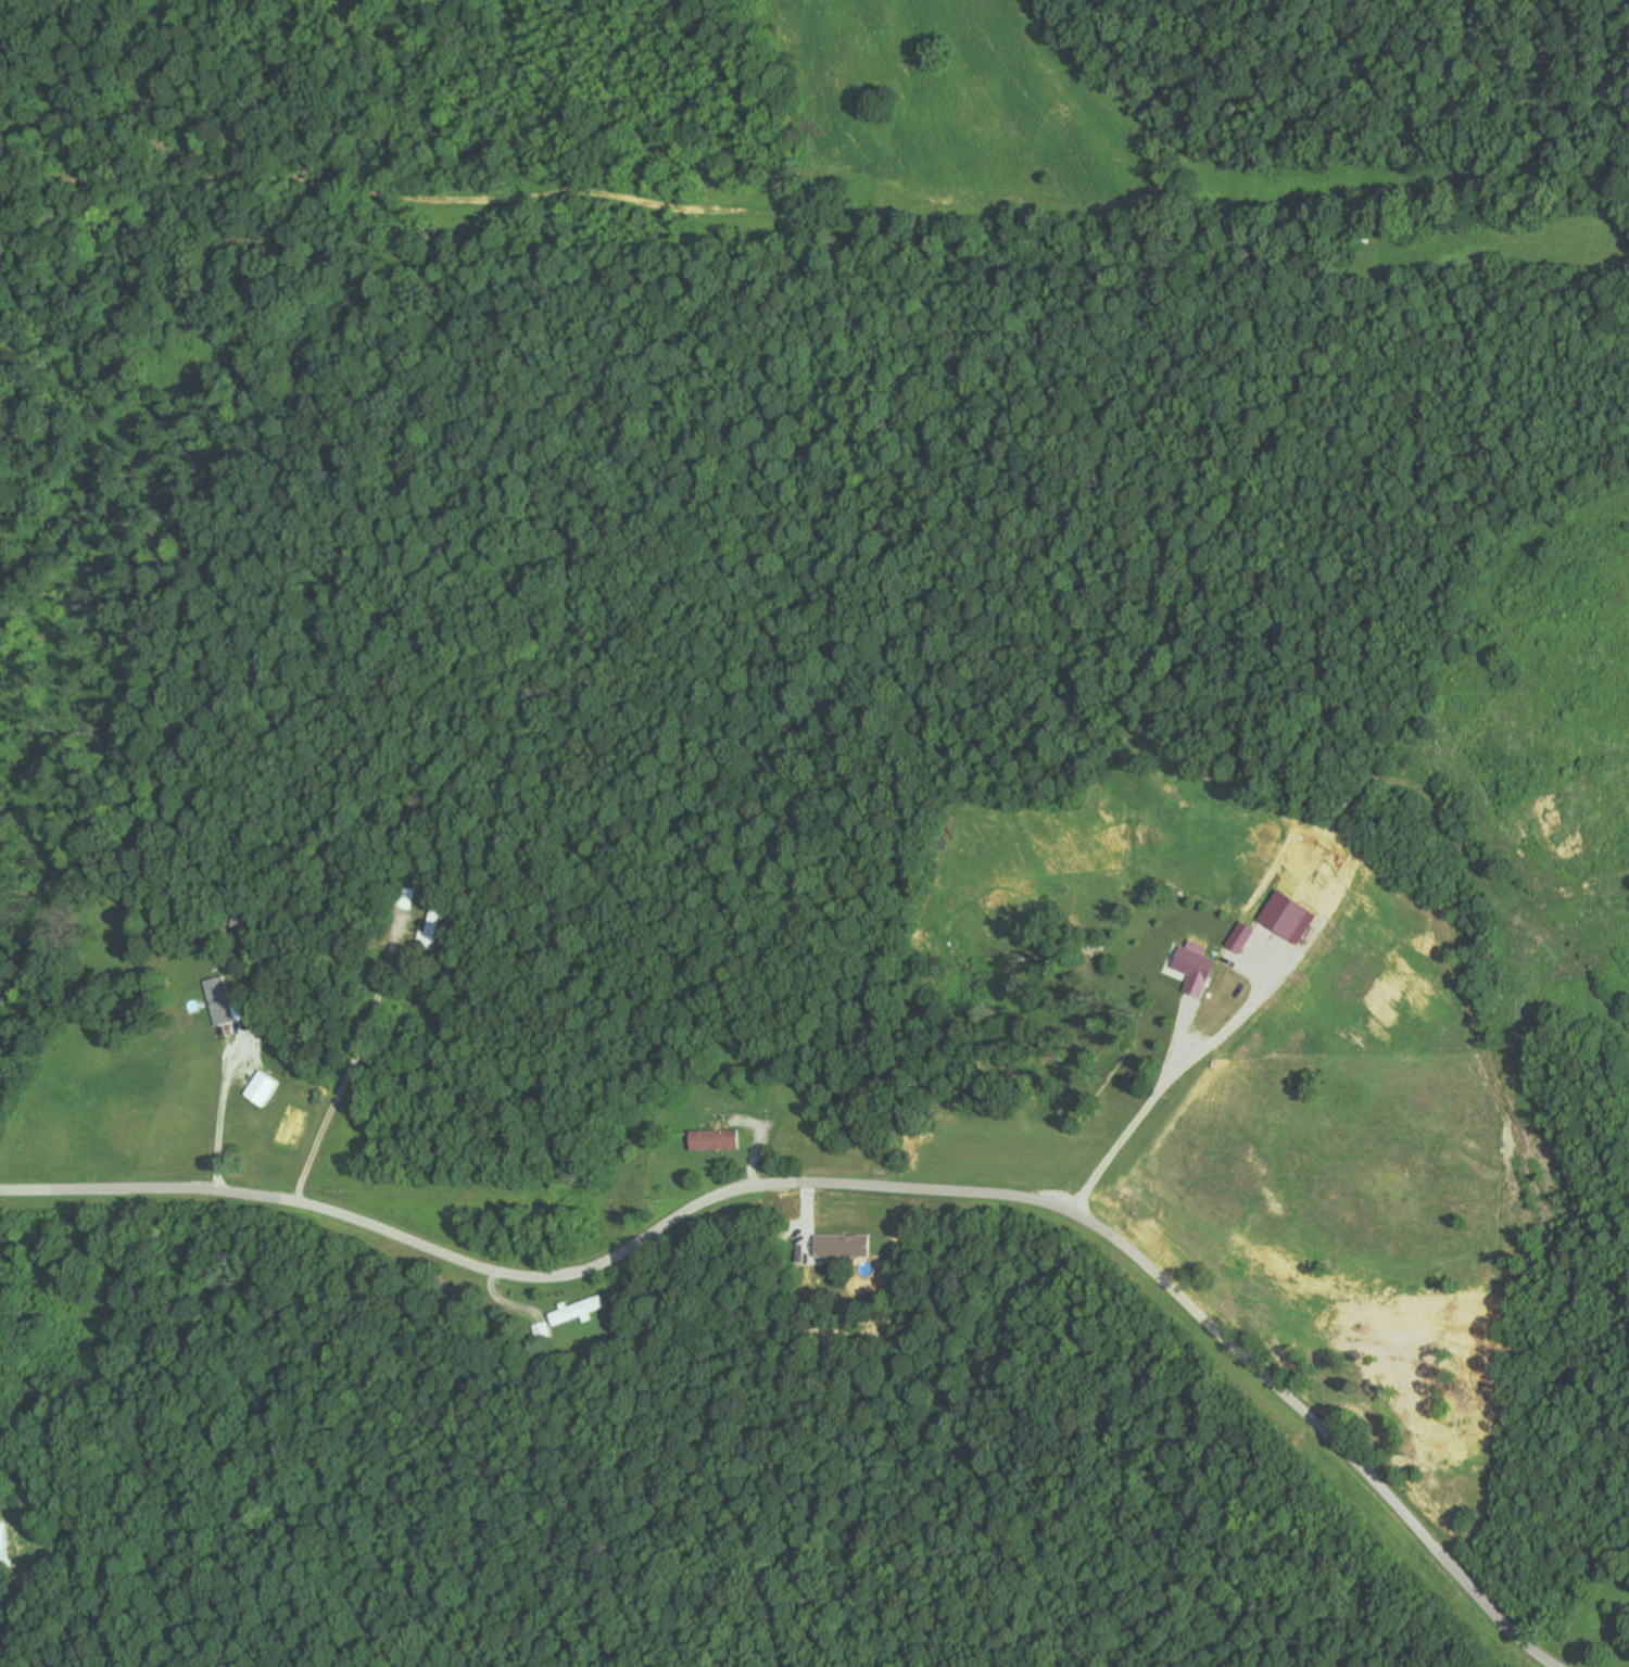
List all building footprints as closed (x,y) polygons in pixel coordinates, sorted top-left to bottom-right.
[(1300,944),(1316,912),(1274,890),(1258,922),(1300,944)] [(1225,945),(1239,954),(1254,930),(1240,921),(1225,945)] [(1215,959),(1179,944),(1170,967),(1188,975),(1181,990),(1199,998),(1215,959)] [(202,980),(214,1025),(239,1019),(236,1007),(231,1008),(222,974),(202,980)] [(280,1083),(256,1071),(243,1096),(266,1108),(280,1083)] [(688,1130),(689,1150),(738,1149),(737,1129),(688,1130)] [(814,1258),(869,1257),(869,1234),(814,1235),(814,1258)] [(580,1316),(582,1322),(591,1319),(588,1312),(602,1308),(598,1294),(558,1307),(559,1310),(547,1313),(551,1325),(580,1316)]
